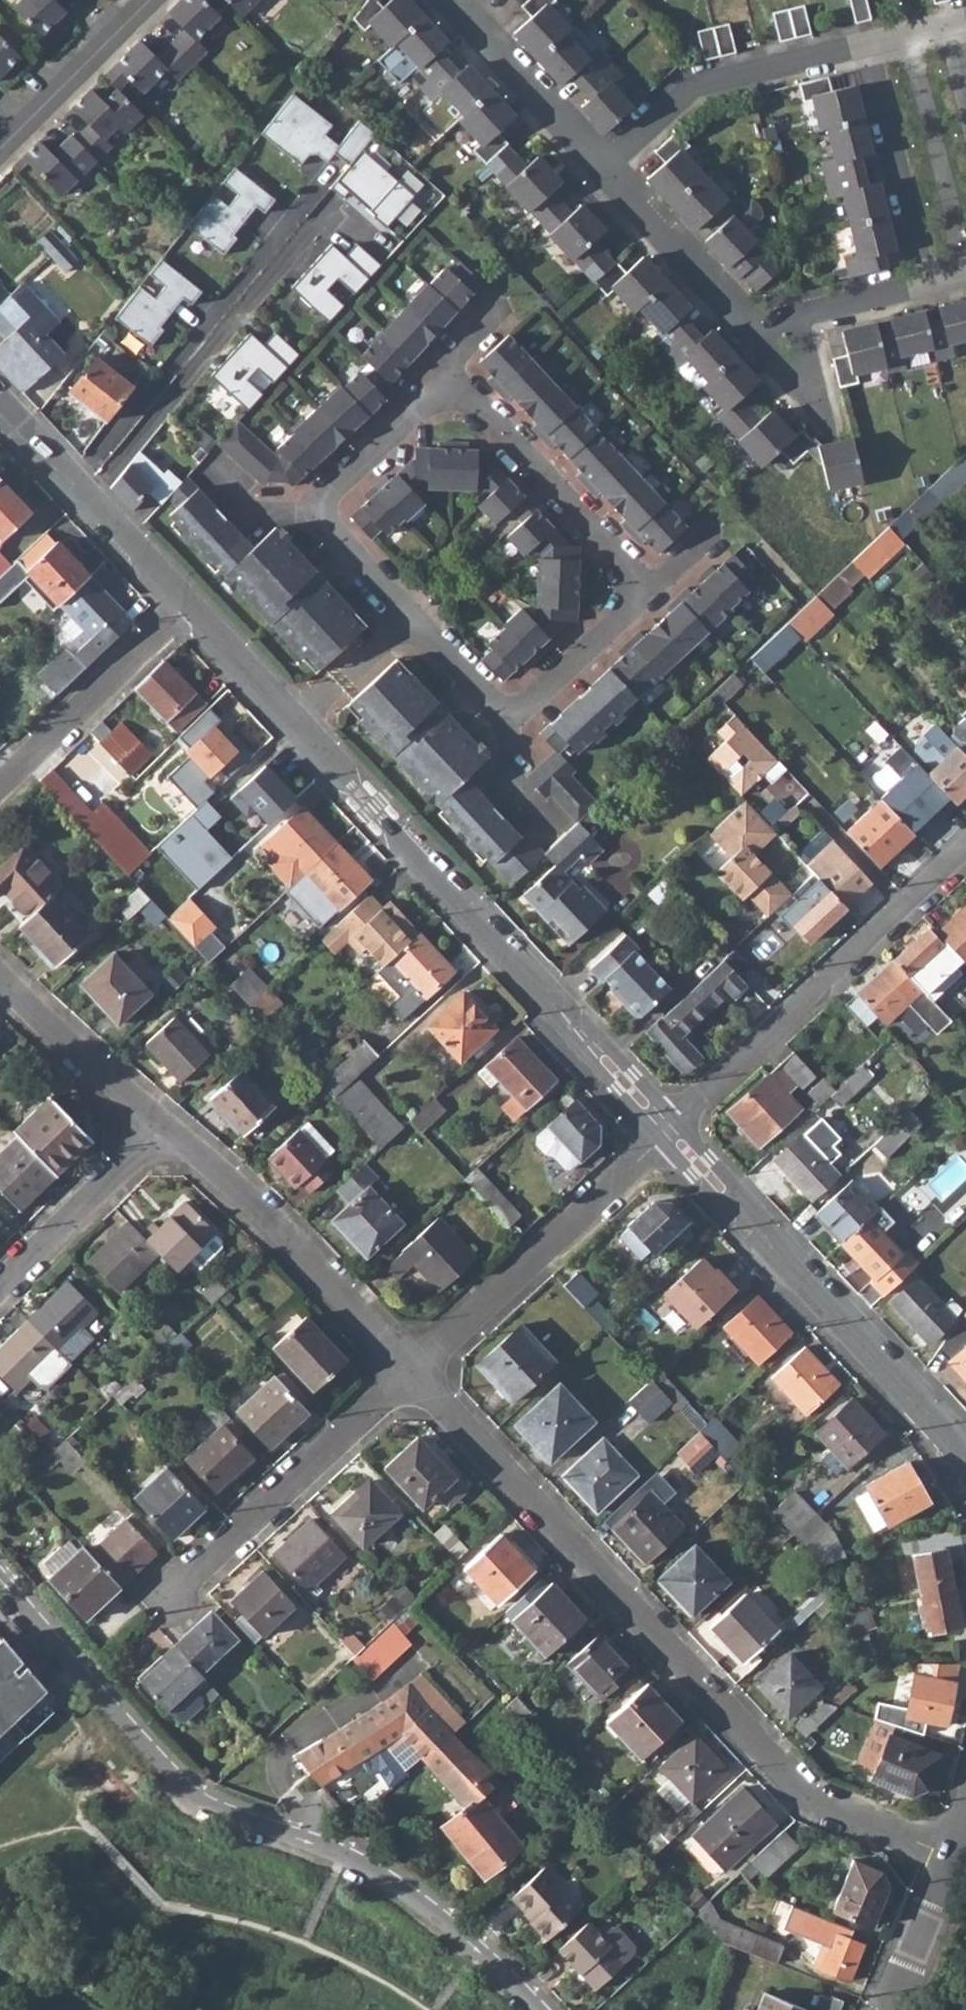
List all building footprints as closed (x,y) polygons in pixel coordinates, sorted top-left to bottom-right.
[(13,8),(41,35),(65,11),(55,0),(21,0),(13,8)] [(168,13),(185,30),(170,44),(193,66),(207,51),(197,40),(220,16),(206,2),(208,0),(181,0),(168,13)] [(242,16),(257,0),(226,0),(242,16)] [(376,0),(366,0),(352,17),(364,30),(372,23),(392,46),(398,42),(424,17),(408,0),(392,0),(383,8),(376,0)] [(521,6),(531,17),(513,33),(537,59),(564,34),(569,29),(548,7),(555,0),(527,0),(521,6)] [(855,23),(870,18),(866,0),(849,0),(855,23)] [(804,5),(788,9),(795,38),(811,34),(804,5)] [(795,38),(788,9),(772,13),(779,42),(795,38)] [(408,75),(420,88),(442,68),(449,61),(439,50),(447,43),(424,17),(398,42),(392,46),(377,60),(398,83),(408,75)] [(728,24),(713,27),(720,57),(736,53),(728,24)] [(720,57),(713,27),(697,31),(704,61),(720,57)] [(564,34),(537,59),(561,84),(569,77),(579,88),(608,61),(595,47),(585,56),(564,34)] [(20,57),(0,37),(0,76),(20,57)] [(140,41),(104,76),(116,89),(118,90),(129,80),(143,94),(167,70),(178,81),(193,66),(170,44),(157,58),(140,41)] [(442,68),(420,88),(433,102),(443,92),(464,115),(491,90),(467,64),(459,72),(449,61),(442,68)] [(581,106),(605,132),(632,108),(611,85),(621,75),(608,61),(579,88),(589,99),(581,106)] [(828,76),(799,83),(803,102),(813,99),(820,129),(827,128),(863,119),(854,85),(832,91),(828,76)] [(105,139),(118,127),(124,134),(143,115),(118,90),(116,89),(103,102),(91,89),(72,108),(89,125),(75,139),(97,161),(112,146),(105,139)] [(515,116),(491,90),(464,115),(459,120),(480,142),(472,149),(485,163),(506,144),(498,132),(515,116)] [(349,164),(363,148),(375,133),(359,120),(338,145),(324,133),(332,124),(293,93),(261,133),(300,164),(308,153),(317,153),(326,161),(334,152),(349,164)] [(871,153),(863,119),(827,128),(834,158),(821,161),(825,180),(864,170),(860,156),(871,153)] [(676,131),(654,151),(664,162),(647,178),(671,204),(702,175),(682,152),(689,145),(676,131)] [(56,159),(75,139),(70,134),(51,154),(56,159)] [(75,139),(56,159),(51,154),(38,142),(22,159),(61,197),(97,161),(75,139)] [(491,170),(495,174),(529,211),(540,222),(562,202),(552,190),(561,182),(537,156),(526,166),(506,144),(485,163),(491,170)] [(415,195),(363,148),(349,164),(331,186),(342,197),(348,190),(370,210),(372,208),(376,212),(373,215),(386,227),(415,195)] [(491,170),(485,163),(475,173),(480,180),(491,170)] [(274,199),(234,166),(222,181),(238,194),(228,206),(212,194),(188,225),(224,253),(237,237),(233,234),(256,205),(265,212),(274,199)] [(864,170),(825,180),(829,198),(844,195),(851,225),(886,216),(878,182),(867,185),(864,170)] [(702,175),(671,204),(694,230),(711,214),(721,225),(731,216),(744,205),(731,191),(723,198),(702,175)] [(562,202),(540,222),(550,233),(593,281),(614,262),(594,240),(605,230),(581,204),(572,213),(562,202)] [(721,225),(704,241),(738,278),(743,274),(757,289),(779,269),(764,253),(760,257),(750,247),(755,242),(731,216),(721,225)] [(886,216),(851,225),(858,255),(844,258),(849,276),(887,267),(884,253),(894,250),(886,216)] [(39,241),(52,255),(63,245),(50,231),(39,241)] [(764,253),(755,242),(750,247),(760,257),(764,253)] [(292,289),(329,322),(344,306),(327,290),(338,279),(355,294),(381,265),(357,243),(346,256),(332,244),(292,289)] [(52,255),(66,270),(77,260),(63,245),(52,255)] [(614,262),(593,281),(606,295),(614,289),(634,311),(640,306),(667,282),(643,256),(626,272),(616,261),(614,262)] [(139,285),(114,316),(150,345),(163,329),(159,325),(182,297),(190,304),(201,291),(161,259),(149,273),(165,286),(155,298),(139,285)] [(482,282),(460,262),(450,272),(445,267),(428,286),(461,315),(470,305),(465,300),(482,282)] [(691,308),(667,282),(640,306),(660,329),(650,339),(663,353),(692,326),(682,315),(691,308)] [(13,345),(7,350),(0,350),(0,368),(22,392),(65,353),(46,334),(59,322),(23,283),(9,295),(0,304),(0,331),(7,338),(13,345)] [(428,286),(424,283),(414,294),(416,295),(404,308),(434,335),(446,322),(451,326),(461,315),(428,286)] [(9,295),(0,284),(0,304),(9,295)] [(956,341),(965,339),(965,302),(946,307),(938,308),(941,319),(926,322),(932,347),(936,361),(954,357),(951,342),(956,341)] [(434,335),(404,308),(393,321),(391,319),(381,330),(417,364),(427,353),(422,348),(434,335)] [(892,331),(878,334),(885,366),(887,373),(906,368),(902,354),(932,347),(926,322),(924,312),(890,320),(892,331)] [(847,355),(832,358),(839,387),(858,383),(855,373),(885,366),(878,334),(875,323),(841,331),(847,355)] [(692,326),(663,353),(697,390),(702,385),(707,380),(734,355),(711,330),(702,337),(692,326)] [(417,364),(381,330),(371,342),(373,343),(360,356),(374,369),(390,383),(402,370),(407,374),(417,364)] [(211,377),(248,411),(263,394),(248,380),(258,369),(274,383),(298,356),(276,333),(264,346),(251,334),(211,377)] [(532,357),(508,335),(478,362),(491,375),(486,380),(496,390),(532,357)] [(7,350),(13,345),(7,338),(0,344),(0,350),(7,350)] [(758,381),(734,355),(707,380),(702,385),(723,408),(716,415),(728,429),(750,408),(740,397),(758,381)] [(133,386),(97,357),(69,392),(106,421),(133,386)] [(553,382),(532,357),(496,390),(506,401),(511,397),(523,410),(553,382)] [(390,383),(374,369),(365,377),(360,372),(342,389),(372,421),(383,411),(378,406),(396,389),(390,383)] [(576,405),(553,382),(523,410),(535,423),(530,427),(540,438),(576,405)] [(342,389),(339,385),(327,395),(329,397),(317,409),(344,438),(357,426),(362,431),(372,421),(342,389)] [(597,430),(576,405),(540,438),(550,449),(555,444),(568,457),(597,430)] [(761,419),(750,408),(728,429),(739,440),(761,466),(780,450),(794,436),(770,411),(761,419)] [(344,438),(317,409),(304,421),(302,419),(291,429),(294,433),(325,466),(335,456),(331,451),(344,438)] [(278,458),(239,420),(219,442),(263,485),(266,482),(279,484),(284,479),(271,465),(278,458)] [(813,441),(802,429),(794,436),(780,450),(793,464),(808,450),(806,448),(813,441)] [(621,453),(597,430),(568,457),(580,471),(576,476),(585,486),(621,453)] [(325,466),(294,433),(276,450),(281,455),(278,458),(271,465),(284,479),(292,487),(310,471),(315,476),(325,466)] [(828,489),(862,481),(852,439),(818,447),(828,489)] [(452,442),(438,442),(438,448),(414,447),(414,459),(414,473),(424,485),(426,485),(426,487),(450,489),(452,442)] [(467,443),(452,442),(450,489),(475,490),(475,488),(478,488),(489,476),(489,462),(490,450),(467,449),(467,443)] [(168,497),(181,483),(167,469),(163,474),(140,451),(110,488),(119,498),(131,511),(149,492),(161,504),(168,497)] [(642,478),(621,453),(585,486),(595,497),(600,492),(612,506),(642,478)] [(963,454),(928,488),(941,501),(941,502),(965,478),(965,457),(963,454)] [(424,485),(414,473),(414,459),(412,459),(389,481),(385,475),(374,485),(404,518),(406,520),(424,503),(415,492),(424,485)] [(528,492),(518,481),(513,485),(492,462),(489,462),(489,476),(478,488),(486,497),(476,506),(494,524),(509,509),(528,492)] [(198,489),(187,477),(181,483),(168,497),(177,507),(168,514),(223,574),(247,553),(192,494),(198,489)] [(654,492),(642,478),(612,506),(625,519),(620,524),(630,534),(666,500),(656,489),(654,492)] [(5,485),(0,490),(0,536),(0,537),(3,540),(31,513),(5,485)] [(404,518),(374,485),(363,495),(368,500),(350,517),(371,539),(381,529),(386,535),(404,518)] [(941,501),(928,488),(889,526),(901,540),(906,545),(918,534),(912,528),(941,502),(941,501)] [(192,494),(247,553),(252,548),(198,489),(192,494)] [(509,509),(521,522),(540,504),(528,492),(509,509)] [(686,526),(666,500),(630,534),(640,545),(645,540),(657,553),(686,526)] [(873,540),(886,553),(901,540),(889,526),(873,540)] [(315,570),(275,527),(252,548),(247,553),(223,574),(300,658),(305,655),(318,669),(361,629),(348,614),(352,611),(325,582),(315,570)] [(89,576),(56,541),(55,543),(46,532),(10,565),(25,571),(58,605),(59,604),(89,576)] [(886,553),(873,540),(852,561),(863,572),(864,574),(886,553)] [(579,546),(553,545),(540,556),(540,558),(538,558),(537,582),(584,584),(584,569),(578,569),(579,546)] [(754,575),(733,553),(715,570),(710,565),(700,575),(704,580),(730,607),(748,590),(743,585),(754,575)] [(0,554),(0,575),(10,565),(0,554)] [(863,572),(852,561),(833,578),(845,590),(863,572)] [(315,570),(325,582),(333,574),(323,562),(315,570)] [(132,621),(89,576),(59,604),(58,605),(48,614),(80,648),(44,681),(57,694),(132,621)] [(730,607),(704,580),(692,592),(687,587),(676,597),(709,633),(720,623),(718,622),(732,609),(730,607)] [(584,584),(537,582),(537,607),(539,607),(539,609),(549,619),(564,620),(576,620),(577,598),(584,598),(584,584)] [(837,601),(824,587),(815,595),(829,609),(837,601)] [(709,633),(676,597),(666,607),(670,612),(657,624),(684,653),(709,633)] [(530,618),(521,608),(504,624),(506,626),(536,658),(546,648),(542,643),(564,622),(564,620),(549,619),(539,609),(530,618)] [(348,614),(361,629),(365,625),(352,611),(348,614)] [(805,642),(786,622),(775,633),(794,653),(805,642)] [(684,653),(657,624),(644,636),(639,631),(629,641),(662,677),(673,666),(671,665),(684,653)] [(536,658),(506,626),(487,643),(493,648),(482,658),(503,680),(520,663),(525,668),(536,658)] [(662,677),(629,641),(618,651),(623,656),(609,669),(614,674),(635,697),(636,697),(662,677)] [(300,658),(314,673),(318,669),(305,655),(300,658)] [(392,662),(405,676),(410,672),(396,658),(392,662)] [(205,703),(163,660),(136,687),(177,731),(205,703)] [(405,676),(392,662),(349,701),(363,716),(359,720),(436,804),(459,782),(465,777),(487,756),(448,713),(437,701),(410,672),(405,676)] [(556,750),(557,752),(558,751),(567,742),(555,729),(614,674),(609,669),(539,733),(556,750)] [(956,671),(947,679),(964,697),(965,695),(965,683),(956,671)] [(635,697),(614,674),(555,729),(567,742),(576,752),(636,697),(635,697)] [(742,683),(733,674),(714,691),(722,700),(742,683)] [(437,701),(448,713),(456,706),(445,694),(437,701)] [(345,705),(359,720),(363,716),(349,701),(345,705)] [(221,721),(209,707),(175,739),(191,757),(170,776),(200,808),(207,800),(217,792),(207,781),(238,753),(214,727),(221,721)] [(965,748),(965,709),(961,714),(963,717),(952,727),(952,733),(953,734),(965,748)] [(773,778),(784,767),(734,714),(716,731),(724,740),(705,758),(739,794),(755,779),(754,778),(759,772),(764,777),(773,778)] [(152,753),(121,721),(62,780),(52,769),(39,781),(126,874),(149,852),(102,801),(116,788),(112,783),(126,770),(131,774),(152,753)] [(945,733),(941,729),(936,733),(940,737),(945,733)] [(965,756),(965,748),(953,734),(952,733),(948,737),(965,756)] [(948,737),(935,748),(945,757),(927,774),(954,803),(965,792),(965,756),(948,737)] [(915,761),(927,774),(945,757),(935,748),(933,745),(915,761)] [(597,803),(570,774),(575,770),(558,751),(557,752),(556,750),(527,777),(546,797),(550,794),(577,822),(578,821),(597,803)] [(915,761),(906,751),(894,763),(924,795),(919,800),(923,805),(911,815),(925,830),(954,803),(927,774),(915,761)] [(298,795),(266,762),(228,798),(247,817),(256,809),(269,823),(298,795)] [(459,782),(514,841),(519,836),(465,777),(459,782)] [(514,841),(459,782),(436,804),(492,863),(504,851),(514,841)] [(913,833),(879,797),(844,830),(877,866),(913,833)] [(222,817),(207,800),(200,808),(159,845),(198,888),(233,857),(208,830),(222,817)] [(788,897),(791,894),(753,854),(765,842),(761,837),(771,828),(745,800),(712,831),(724,843),(720,847),(731,857),(715,871),(741,899),(746,894),(767,916),(778,906),(788,897)] [(303,872),(336,842),(301,806),(259,845),(272,859),(282,850),(303,872)] [(603,849),(578,821),(577,822),(544,853),(554,864),(522,895),(540,914),(547,907),(552,913),(550,915),(574,940),(606,909),(583,885),(579,888),(563,871),(581,854),(589,863),(603,849)] [(761,837),(765,842),(775,833),(771,828),(761,837)] [(544,853),(524,831),(519,836),(514,841),(504,851),(518,866),(524,872),(544,853)] [(712,831),(708,834),(720,847),(724,843),(712,831)] [(871,881),(831,839),(805,864),(813,873),(844,906),(871,881)] [(370,879),(336,842),(303,872),(326,897),(318,904),(329,917),(370,879)] [(24,845),(0,868),(0,893),(3,891),(28,917),(52,894),(62,885),(24,845)] [(518,866),(504,851),(492,863),(505,878),(518,866)] [(505,878),(511,884),(524,872),(518,866),(505,878)] [(844,906),(813,873),(806,880),(816,891),(792,912),(798,918),(793,923),(808,939),(844,906)] [(666,875),(646,894),(658,907),(678,888),(666,875)] [(118,908),(129,919),(141,907),(150,899),(139,888),(118,908)] [(804,894),(797,888),(791,894),(788,897),(778,906),(784,913),(804,894)] [(90,934),(52,894),(28,917),(19,925),(56,965),(90,934)] [(418,933),(384,896),(355,923),(389,960),(418,933)] [(189,897),(167,917),(195,947),(216,926),(189,897)] [(141,907),(157,923),(165,915),(150,899),(141,907)] [(935,930),(957,955),(965,963),(965,901),(935,930)] [(935,930),(929,924),(893,958),(921,989),(957,955),(935,930)] [(448,965),(418,933),(389,960),(377,971),(399,996),(388,1006),(401,1020),(448,977),(442,971),(448,965)] [(634,1016),(640,1016),(670,988),(650,967),(653,963),(626,934),(590,968),(603,982),(605,979),(616,990),(623,999),(623,1004),(634,1016)] [(764,981),(733,949),(722,959),(723,959),(747,984),(754,991),(764,981)] [(151,994),(114,954),(85,980),(100,997),(96,1001),(118,1024),(151,994)] [(921,989),(893,958),(845,1004),(865,1027),(877,1016),(885,1024),(921,989)] [(726,990),(733,997),(747,984),(723,959),(663,1017),(662,1015),(646,1031),(684,1072),(701,1056),(680,1033),(708,1008),(703,1004),(723,986),(726,990)] [(197,971),(203,977),(214,967),(208,961),(197,971)] [(442,971),(448,977),(454,971),(448,965),(442,971)] [(267,987),(249,967),(229,984),(248,1005),(267,987)] [(399,996),(377,971),(367,981),(365,982),(388,1006),(399,996)] [(703,1004),(708,1008),(726,990),(723,986),(703,1004)] [(282,1003),(267,987),(248,1005),(263,1021),(282,1003)] [(613,993),(623,1004),(623,999),(616,990),(613,993)] [(495,1029),(462,993),(426,1026),(459,1062),(495,1029)] [(208,1055),(172,1017),(145,1043),(180,1081),(208,1055)] [(556,1081),(516,1038),(478,1074),(491,1088),(498,1081),(524,1110),(556,1081)] [(329,1070),(302,1041),(291,1051),(333,1096),(355,1076),(378,1055),(363,1039),(329,1070)] [(270,1058),(277,1066),(286,1058),(279,1049),(270,1058)] [(816,1076),(793,1051),(728,1110),(759,1145),(800,1108),(787,1094),(799,1083),(802,1088),(816,1076)] [(871,1075),(862,1065),(835,1091),(830,1096),(839,1106),(871,1075)] [(275,1107),(241,1069),(209,1098),(243,1135),(275,1107)] [(383,1107),(355,1076),(333,1096),(364,1130),(386,1110),(383,1107)] [(835,1091),(824,1079),(808,1094),(819,1106),(830,1096),(835,1091)] [(926,1094),(918,1085),(900,1102),(908,1111),(926,1094)] [(87,1135),(48,1096),(12,1131),(17,1135),(51,1170),(87,1135)] [(444,1109),(434,1098),(410,1120),(420,1131),(444,1109)] [(364,1130),(381,1148),(410,1120),(391,1099),(383,1107),(386,1110),(364,1130)] [(599,1126),(575,1099),(535,1136),(535,1145),(546,1155),(553,1158),(564,1170),(569,1170),(598,1144),(599,1126)] [(845,1139),(823,1116),(776,1159),(786,1170),(784,1172),(811,1201),(838,1176),(830,1167),(844,1154),(837,1146),(845,1139)] [(911,1133),(898,1120),(872,1144),(885,1158),(911,1133)] [(334,1150),(307,1121),(268,1158),(295,1188),(301,1183),(310,1193),(335,1169),(325,1158),(334,1150)] [(17,1135),(0,1151),(0,1189),(15,1205),(51,1170),(17,1135)] [(51,1170),(55,1174),(90,1139),(87,1135),(51,1170)] [(520,1216),(476,1168),(464,1179),(508,1226),(520,1216)] [(15,1205),(19,1209),(55,1174),(51,1170),(15,1205)] [(555,1189),(563,1197),(578,1183),(570,1176),(555,1189)] [(877,1207),(851,1179),(814,1214),(839,1242),(877,1207)] [(402,1223),(368,1186),(332,1221),(365,1257),(402,1223)] [(334,1216),(347,1198),(337,1191),(324,1209),(334,1216)] [(686,1220),(669,1201),(651,1200),(625,1225),(627,1227),(618,1236),(640,1259),(650,1250),(652,1253),(686,1220)] [(215,1232),(185,1201),(158,1227),(154,1223),(141,1235),(158,1253),(179,1274),(191,1262),(199,1269),(221,1247),(221,1241),(214,1233),(215,1232)] [(442,1209),(437,1204),(431,1210),(435,1214),(442,1209)] [(869,1281),(883,1295),(918,1263),(904,1248),(901,1252),(880,1231),(891,1221),(877,1207),(839,1242),(873,1277),(869,1281)] [(476,1257),(438,1217),(402,1251),(403,1252),(388,1266),(399,1278),(414,1264),(440,1291),(476,1257)] [(141,1235),(128,1221),(117,1232),(120,1235),(107,1247),(104,1245),(89,1260),(119,1291),(158,1253),(141,1235)] [(104,1245),(107,1247),(120,1235),(117,1232),(104,1245)] [(714,1272),(701,1259),(663,1294),(695,1327),(729,1295),(711,1275),(714,1272)] [(596,1294),(576,1272),(562,1285),(603,1329),(612,1321),(591,1298),(596,1294)] [(943,1306),(917,1277),(889,1303),(916,1332),(921,1328),(931,1339),(955,1317),(961,1310),(951,1299),(943,1306)] [(225,1289),(216,1279),(202,1293),(211,1302),(225,1289)] [(98,1312),(68,1281),(52,1296),(55,1299),(42,1311),(39,1309),(28,1320),(58,1350),(59,1350),(67,1358),(90,1335),(82,1327),(98,1312)] [(39,1309),(42,1311),(55,1299),(52,1296),(39,1309)] [(790,1333),(756,1296),(723,1327),(757,1364),(790,1333)] [(963,1315),(937,1349),(965,1381),(965,1319),(963,1315)] [(347,1361),(306,1317),(273,1347),(314,1392),(347,1361)] [(28,1320),(0,1347),(0,1373),(17,1390),(32,1376),(41,1386),(68,1360),(59,1350),(58,1350),(28,1320)] [(176,1334),(167,1324),(147,1343),(156,1352),(176,1334)] [(554,1360),(520,1324),(481,1360),(491,1371),(486,1376),(510,1401),(554,1360)] [(186,1355),(173,1340),(164,1348),(178,1363),(186,1355)] [(838,1384),(804,1347),(771,1378),(805,1415),(838,1384)] [(634,1383),(640,1390),(650,1380),(644,1373),(634,1383)] [(650,1380),(655,1385),(663,1377),(659,1373),(650,1380)] [(307,1413),(273,1376),(235,1410),(270,1447),(307,1413)] [(120,1387),(110,1377),(98,1389),(107,1399),(120,1387)] [(678,1394),(663,1377),(655,1385),(671,1402),(678,1394)] [(655,1385),(650,1380),(640,1390),(628,1401),(649,1423),(671,1402),(655,1385)] [(592,1420),(558,1384),(514,1425),(548,1461),(592,1420)] [(671,1402),(678,1410),(686,1402),(678,1394),(671,1402)] [(883,1433),(852,1399),(815,1433),(831,1450),(821,1459),(836,1475),(847,1467),(883,1433)] [(707,1424),(686,1402),(678,1410),(699,1431),(707,1424)] [(236,1423),(226,1412),(220,1418),(223,1422),(185,1456),(215,1488),(252,1455),(229,1430),(236,1423)] [(48,1431),(35,1417),(27,1425),(40,1439),(48,1431)] [(740,1446),(713,1418),(707,1424),(699,1431),(717,1452),(726,1461),(746,1483),(755,1475),(734,1452),(740,1446)] [(717,1452),(699,1431),(676,1452),(696,1472),(712,1457),(717,1452)] [(66,1437),(73,1444),(77,1441),(70,1433),(66,1437)] [(467,1488),(418,1435),(385,1466),(422,1506),(436,1493),(441,1498),(454,1501),(467,1488)] [(73,1444),(66,1437),(53,1449),(43,1458),(51,1466),(61,1456),(74,1471),(87,1459),(73,1444)] [(637,1473),(603,1437),(563,1474),(597,1510),(637,1473)] [(167,1465),(202,1504),(209,1497),(167,1451),(150,1467),(157,1474),(167,1465)] [(712,1457),(720,1466),(726,1461),(717,1452),(712,1457)] [(930,1503),(907,1464),(868,1487),(871,1492),(864,1496),(862,1506),(878,1533),(891,1526),(930,1503)] [(202,1504),(167,1465),(157,1474),(134,1496),(171,1537),(205,1507),(202,1504)] [(400,1510),(370,1479),(334,1513),(363,1544),(400,1510)] [(654,1492),(651,1489),(611,1526),(644,1562),(684,1525),(663,1502),(667,1498),(658,1488),(654,1492)] [(815,1515),(793,1492),(773,1511),(794,1534),(815,1515)] [(833,1533),(815,1515),(794,1534),(823,1565),(845,1556),(833,1533)] [(157,1551),(126,1517),(90,1551),(121,1584),(157,1551)] [(345,1554),(311,1517),(274,1551),(308,1589),(311,1586),(316,1581),(345,1554)] [(468,1548),(446,1525),(436,1535),(458,1558),(468,1548)] [(533,1570),(500,1532),(464,1566),(498,1602),(533,1570)] [(90,1551),(83,1544),(79,1548),(69,1537),(43,1561),(53,1572),(49,1576),(86,1616),(121,1584),(90,1551)] [(729,1579),(695,1542),(658,1576),(692,1613),(729,1579)] [(952,1587),(944,1547),(912,1554),(920,1593),(952,1587)] [(295,1603),(263,1569),(230,1599),(242,1613),(235,1619),(255,1641),(295,1603)] [(567,1595),(552,1579),(512,1617),(546,1653),(583,1619),(564,1598),(567,1595)] [(311,1586),(316,1592),(321,1586),(316,1581),(311,1586)] [(393,1591),(406,1606),(410,1602),(397,1586),(393,1591)] [(961,1627),(952,1587),(920,1593),(928,1634),(961,1627)] [(779,1628),(744,1591),(710,1623),(746,1658),(779,1628)] [(814,1610),(821,1617),(833,1606),(825,1599),(814,1610)] [(237,1636),(211,1608),(175,1642),(200,1670),(237,1636)] [(843,1617),(850,1636),(869,1629),(862,1611),(843,1617)] [(364,1645),(351,1630),(342,1638),(343,1641),(355,1653),(364,1645)] [(634,1667),(600,1630),(567,1661),(601,1698),(634,1667)] [(875,1655),(867,1634),(854,1639),(862,1660),(875,1655)] [(54,1711),(39,1696),(18,1673),(14,1669),(23,1661),(2,1638),(0,1640),(0,1761),(54,1711)] [(341,1660),(344,1664),(355,1653),(343,1641),(339,1644),(341,1660)] [(200,1670),(175,1642),(162,1654),(164,1656),(140,1679),(175,1716),(183,1716),(200,1700),(201,1693),(193,1682),(190,1679),(200,1670)] [(820,1686),(789,1654),(756,1684),(787,1717),(820,1686)] [(959,1663),(916,1663),(914,1673),(955,1682),(959,1663)] [(26,1666),(18,1673),(39,1696),(48,1689),(26,1666)] [(190,1679),(193,1682),(203,1673),(200,1670),(190,1679)] [(438,1717),(452,1732),(464,1722),(421,1672),(408,1681),(427,1707),(438,1717)] [(955,1682),(914,1673),(904,1717),(945,1726),(955,1682)] [(853,1688),(843,1678),(820,1700),(835,1706),(837,1706),(853,1688)] [(427,1707),(408,1681),(383,1700),(296,1754),(320,1782),(384,1743),(405,1769),(422,1754),(412,1743),(438,1717),(427,1707)] [(681,1718),(647,1681),(606,1719),(640,1756),(681,1718)] [(531,1709),(517,1694),(505,1704),(519,1719),(531,1709)] [(794,1724),(804,1735),(835,1706),(820,1700),(794,1724)] [(452,1732),(438,1717),(412,1743),(422,1754),(432,1765),(458,1738),(452,1732)] [(859,1761),(875,1768),(889,1733),(890,1733),(893,1725),(876,1719),(859,1761)] [(871,1779),(910,1794),(926,1788),(940,1754),(910,1741),(913,1732),(893,1725),(890,1733),(889,1733),(875,1768),(871,1779)] [(727,1767),(695,1732),(660,1765),(692,1800),(727,1767)] [(499,1781),(458,1738),(432,1765),(467,1805),(442,1824),(484,1875),(522,1843),(482,1794),(499,1781)] [(777,1820),(743,1784),(717,1808),(719,1811),(708,1822),(706,1819),(691,1833),(725,1869),(777,1820)] [(636,1845),(648,1858),(669,1839),(701,1808),(692,1800),(660,1830),(657,1826),(636,1845)] [(706,1819),(708,1822),(719,1811),(717,1808),(706,1819)] [(797,1846),(782,1830),(749,1860),(758,1869),(764,1876),(797,1846)] [(739,1871),(747,1880),(758,1869),(749,1860),(739,1871)] [(881,1871),(851,1860),(831,1910),(872,1926),(887,1886),(881,1871)] [(563,1884),(545,1864),(512,1894),(535,1915),(531,1919),(547,1936),(578,1907),(563,1890),(563,1884)] [(687,1898),(695,1907),(706,1897),(697,1888),(687,1898)] [(722,1939),(775,1960),(783,1943),(721,1918),(706,1900),(695,1910),(722,1939)] [(852,1929),(791,1905),(782,1928),(820,1943),(816,1954),(823,1957),(819,1967),(849,1980),(864,1944),(849,1938),(852,1929)] [(601,1933),(588,1919),(558,1946),(596,1986),(635,1950),(635,1943),(618,1925),(611,1924),(601,1933)] [(765,1992),(757,2009),(809,2009),(765,1992)] [(818,1994),(813,2005),(828,2009),(837,2009),(841,1999),(818,1994)]
